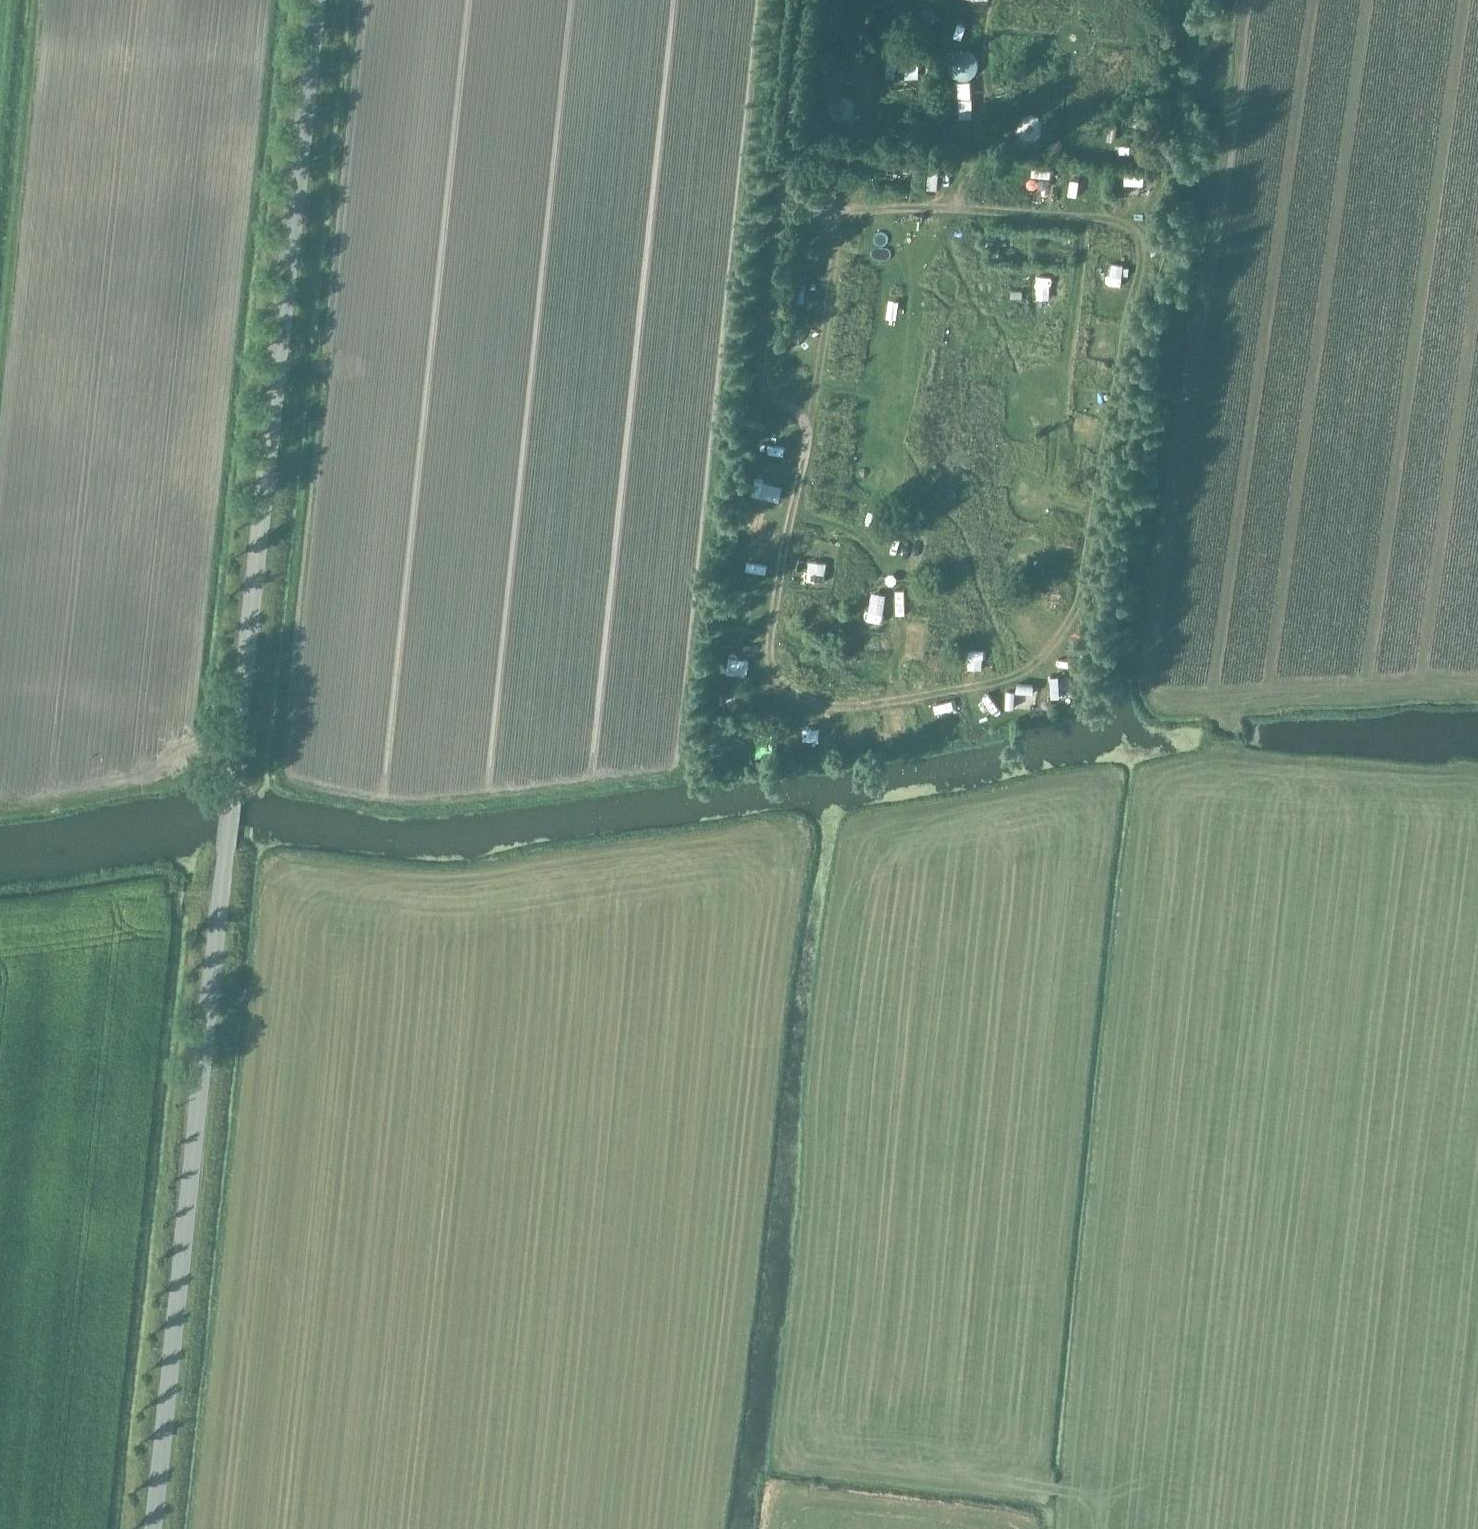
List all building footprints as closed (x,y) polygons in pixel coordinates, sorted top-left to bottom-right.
[(972,102),(959,103),(960,116),(972,116),(972,102)]
